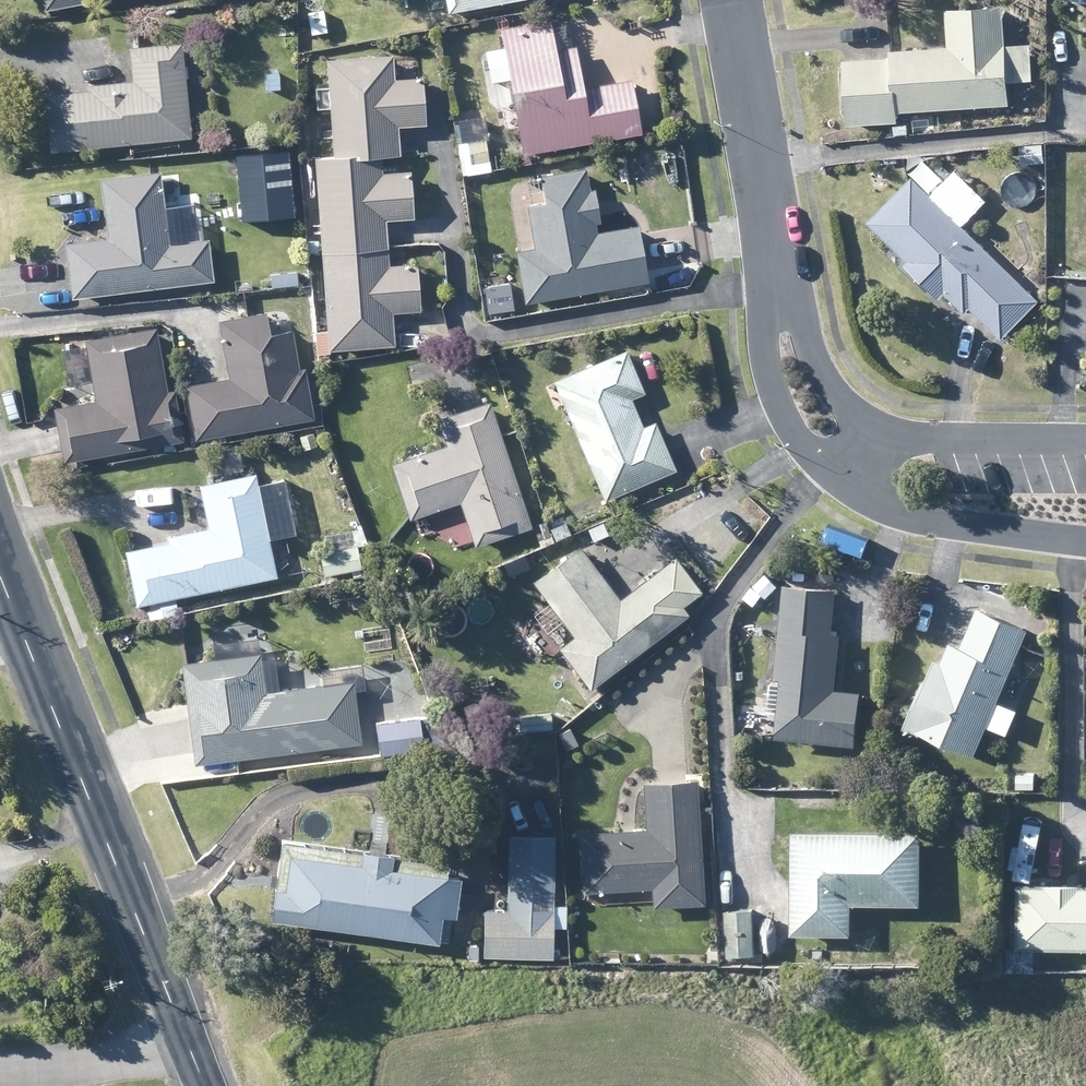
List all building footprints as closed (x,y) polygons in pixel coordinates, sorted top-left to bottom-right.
[(43,11),(99,0),(40,0),(43,11)] [(444,10),(445,13),(516,0),(442,0),(444,10)] [(1053,9),(1064,9),(1063,0),(1052,0),(1053,9)] [(1006,68),(1002,14),(1002,6),(955,9),(944,10),(947,48),(889,52),(889,58),(847,61),(842,60),(846,125),(897,122),(897,117),(897,112),(1008,105),(1006,77),(1012,81),(1014,81),(1022,77),(1021,68),(1013,64),(1006,68)] [(306,12),(309,35),(325,32),(321,9),(306,12)] [(553,50),(548,24),(548,20),(497,28),(501,48),(507,80),(518,143),(519,151),(520,154),(639,133),(638,125),(629,80),(581,88),(573,46),(553,50)] [(186,105),(184,80),(182,61),(190,65),(197,60),(196,52),(188,48),(181,53),(180,43),(139,47),(128,48),(128,51),(130,81),(124,81),(115,82),(86,85),(86,90),(53,93),(43,94),(48,151),(189,138),(186,105)] [(391,79),(390,59),(390,55),(324,60),(326,87),(328,108),(328,122),(329,125),(329,129),(330,137),(331,156),(332,160),(379,157),(398,155),(398,148),(396,127),(424,125),(424,122),(420,77),(401,78),(391,79)] [(489,152),(486,135),(483,116),(455,121),(465,175),(493,170),(489,152)] [(907,125),(893,124),(893,135),(907,134),(907,125)] [(379,157),(332,160),(331,156),(312,157),(313,163),(320,252),(385,248),(385,242),(383,220),(411,218),(408,171),(394,173),(380,173),(380,167),(379,157)] [(596,213),(594,204),(592,189),(587,191),(583,168),(537,175),(542,204),(528,206),(526,206),(533,248),(525,249),(513,251),(514,261),(521,303),(646,281),(644,272),(637,234),(636,226),(594,234),(592,223),(597,222),(596,213)] [(162,204),(161,193),(158,171),(98,178),(103,220),(104,227),(105,238),(94,239),(85,240),(76,241),(63,243),(65,255),(68,286),(70,298),(213,280),(207,239),(203,240),(167,244),(164,225),(162,204)] [(593,172),(595,184),(604,182),(602,171),(593,172)] [(1038,301),(1034,296),(910,177),(866,222),(907,262),(904,265),(938,297),(942,292),(963,313),(969,307),(1002,340),(1038,301)] [(306,253),(312,253),(316,252),(315,238),(307,239),(305,239),(306,253)] [(386,265),(386,259),(385,248),(320,252),(324,317),(327,351),(393,346),(392,333),(390,313),(418,311),(414,263),(405,264),(386,265)] [(507,276),(505,263),(503,257),(483,261),(486,283),(508,280),(507,276)] [(305,274),(291,274),(292,285),(305,286),(305,274)] [(268,334),(265,315),(264,312),(238,317),(217,320),(222,347),(223,357),(227,378),(190,384),(183,385),(192,439),(199,438),(283,423),(303,420),(311,419),(306,383),(303,368),(298,369),(292,331),(286,331),(268,334)] [(161,444),(181,440),(172,391),(165,392),(154,327),(119,334),(82,341),(90,380),(91,388),(92,396),(93,401),(51,409),(58,450),(61,462),(75,459),(161,444)] [(642,393),(625,353),(624,350),(552,381),(553,383),(563,406),(600,495),(603,501),(642,485),(673,472),(656,432),(652,422),(640,427),(629,399),(642,393)] [(458,502),(470,541),(472,545),(528,526),(488,400),(477,404),(450,413),(435,418),(444,446),(389,463),(408,519),(413,517),(458,502)] [(265,530),(255,484),(253,474),(197,486),(205,527),(178,533),(164,536),(165,542),(130,550),(122,551),(133,606),(157,601),(161,617),(177,613),(173,597),(184,595),(275,575),(270,552),(268,542),(267,537),(265,530)] [(265,501),(272,497),(274,489),(268,484),(260,487),(258,496),(265,501)] [(531,526),(539,547),(551,542),(543,521),(531,526)] [(549,528),(554,541),(569,534),(564,523),(554,527),(549,528)] [(321,577),(363,566),(357,544),(354,545),(349,528),(322,535),(326,550),(315,553),(321,577)] [(617,601),(600,578),(577,547),(530,582),(546,603),(571,637),(556,649),(587,689),(686,614),(680,606),(698,592),(674,558),(654,573),(617,601)] [(832,690),(838,635),(830,634),(835,591),(783,586),(782,593),(776,654),(773,677),(781,678),(781,684),(769,683),(768,684),(767,695),(766,706),(779,707),(775,738),(855,747),(860,693),(840,691),(836,690),(832,690)] [(1005,735),(1015,709),(996,700),(1020,643),(1027,628),(977,607),(960,648),(948,643),(939,663),(932,660),(902,729),(918,736),(919,733),(975,756),(987,727),(1005,735)] [(319,684),(288,688),(277,690),(273,657),(259,660),(255,638),(210,644),(212,657),(195,660),(178,662),(184,701),(193,766),(239,759),(360,742),(357,723),(353,689),(351,680),(319,684)] [(378,755),(421,749),(417,717),(400,719),(392,720),(379,721),(374,722),(378,755)] [(1033,772),(1016,772),(1016,787),(1033,788),(1033,772)] [(696,801),(696,797),(695,780),(684,780),(649,782),(640,783),(643,830),(632,830),(621,831),(577,833),(580,892),(585,891),(648,888),(648,902),(649,907),(701,903),(696,801)] [(790,882),(790,935),(849,934),(849,904),(919,904),(920,832),(790,832),(790,882)] [(549,956),(551,911),(552,837),(508,836),(507,910),(482,910),(480,956),(549,958),(549,956)] [(385,853),(369,851),(299,841),(298,856),(277,853),(267,920),(435,944),(435,939),(445,940),(448,921),(451,921),(458,879),(444,877),(446,862),(385,853)] [(1080,885),(1063,886),(1028,885),(1019,885),(1015,885),(1015,949),(1006,949),(1006,970),(1033,970),(1034,949),(1057,949),(1085,949),(1085,885),(1080,885)] [(459,897),(468,906),(476,897),(467,889),(459,897)] [(753,954),(753,952),(752,908),(725,909),(727,956),(753,954)]
